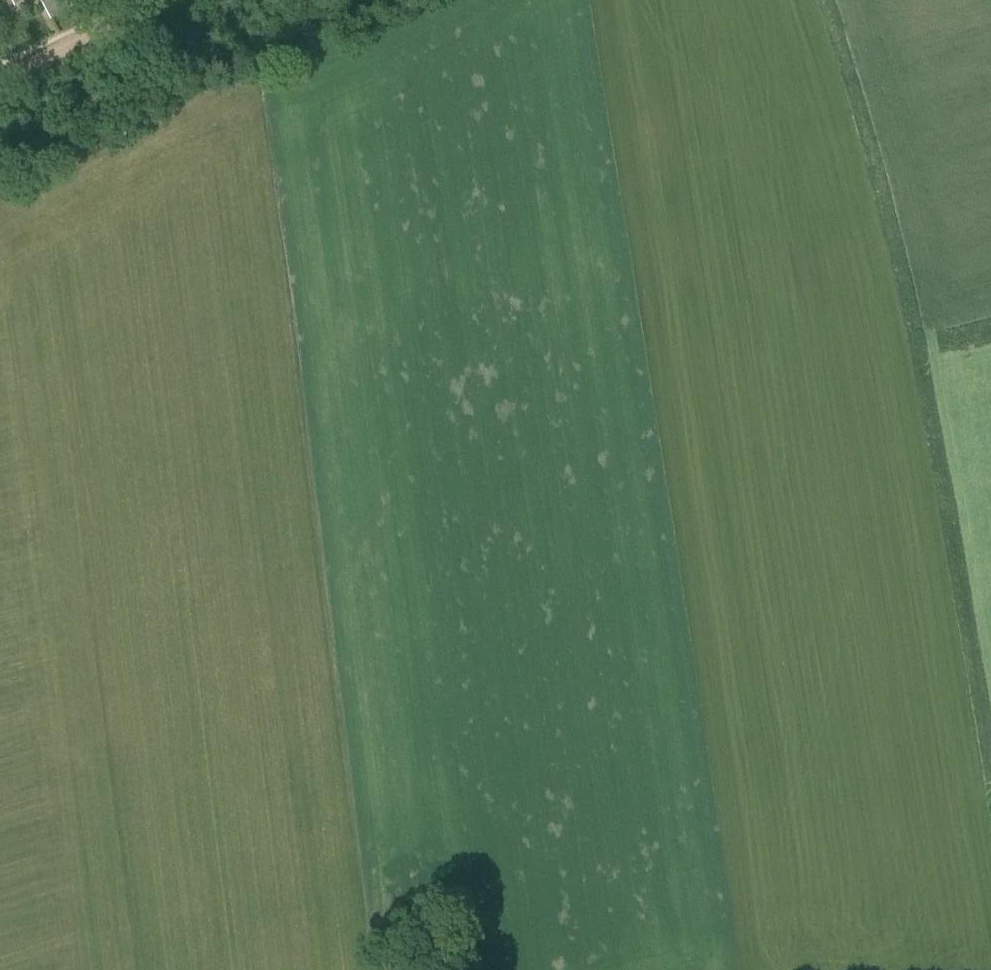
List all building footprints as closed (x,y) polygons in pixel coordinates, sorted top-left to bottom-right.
[(51,20),(73,7),(69,0),(39,0),(51,20)]
